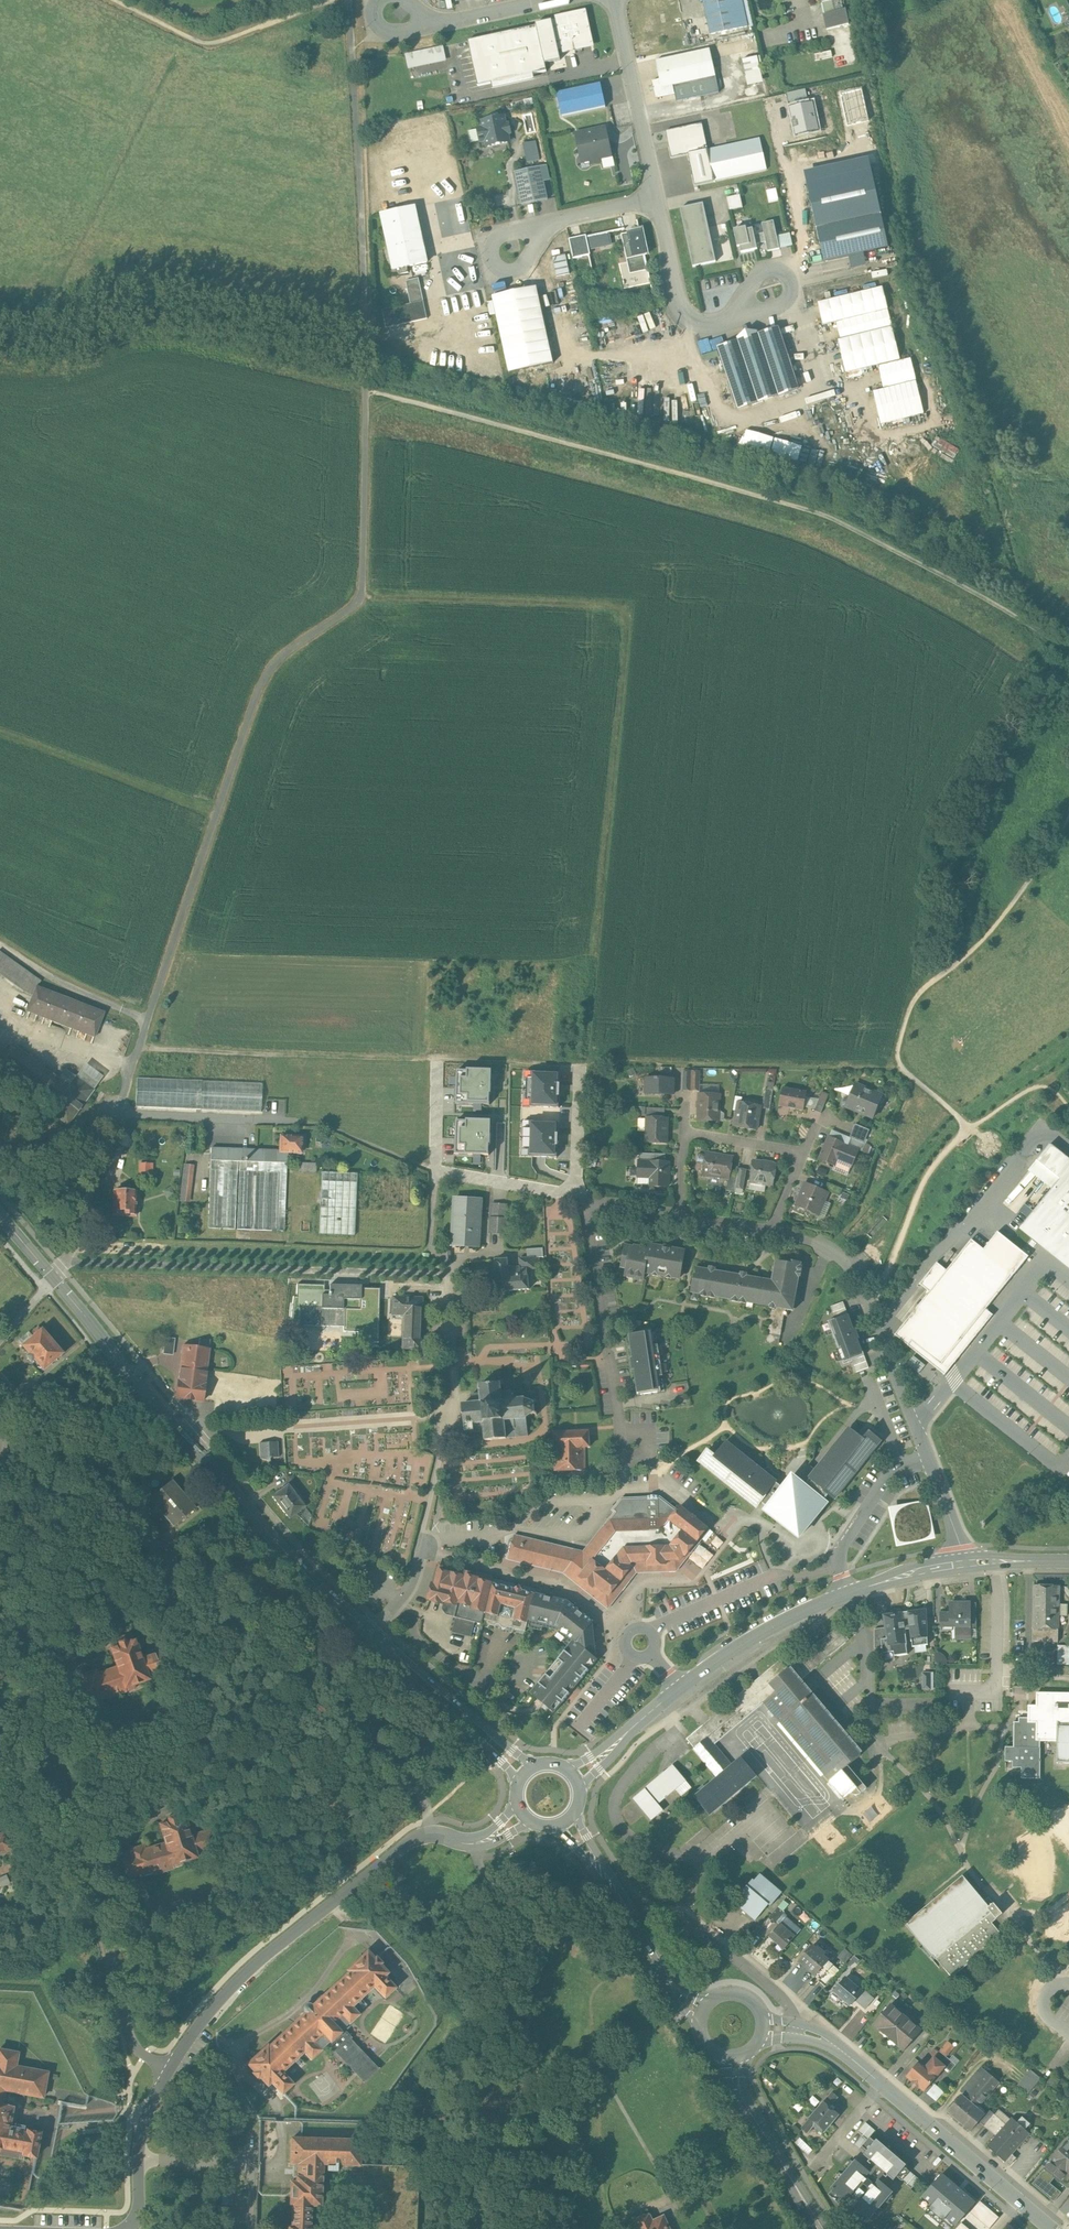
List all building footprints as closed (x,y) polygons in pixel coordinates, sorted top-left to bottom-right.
[(711,34),(747,26),(741,0),(704,0),(711,34)] [(819,4),(832,1),(834,12),(843,10),(841,0),(818,0),(819,4)] [(827,29),(837,26),(838,26),(848,24),(845,9),(824,14),(827,29)] [(579,14),(552,20),(558,51),(574,48),(575,51),(582,50),(582,46),(586,46),(579,14)] [(552,20),(536,24),(536,26),(544,64),(545,63),(560,60),(558,51),(552,20)] [(536,26),(468,41),(478,86),(547,71),(545,63),(544,64),(536,26)] [(408,67),(411,66),(445,59),(443,47),(407,54),(406,55),(408,67)] [(710,49),(656,61),(660,80),(662,88),(673,86),(716,76),(710,49)] [(742,58),(744,85),(760,84),(757,57),(742,58)] [(673,86),(662,88),(660,80),(652,81),(656,97),(675,93),(673,86)] [(601,84),(557,94),(562,116),(606,106),(601,84)] [(805,90),(787,93),(795,136),(819,131),(813,102),(808,103),(805,90)] [(504,117),(482,122),(483,128),(478,129),(481,141),(486,140),(487,146),(509,142),(507,133),(510,133),(508,125),(505,125),(504,117)] [(707,149),(707,147),(702,123),(666,131),(671,157),(688,154),(688,153),(707,149)] [(603,130),(578,135),(584,160),(591,158),(592,163),(600,162),(599,157),(609,155),(603,130)] [(714,181),(717,180),(718,180),(766,170),(760,138),(708,149),(714,181)] [(535,141),(524,143),(523,144),(526,156),(538,153),(535,141)] [(707,149),(697,152),(688,154),(695,185),(714,181),(707,149)] [(527,163),(531,162),(540,160),(538,153),(526,156),(527,163)] [(868,157),(804,171),(824,262),(888,248),(868,157)] [(541,167),(515,172),(522,205),(548,199),(541,167)] [(727,197),(730,210),(743,207),(740,194),(727,197)] [(716,262),(712,243),(703,203),(680,208),(693,267),(716,262)] [(415,207),(382,214),(389,247),(422,240),(415,207)] [(762,223),(763,228),(764,233),(754,235),(753,229),(747,230),(746,227),(734,230),(738,247),(740,247),(741,253),(757,249),(756,244),(765,242),(766,242),(768,251),(780,249),(773,221),(762,223)] [(647,269),(644,257),(644,256),(647,255),(642,230),(627,233),(629,240),(625,242),(631,272),(646,269),(647,269)] [(585,238),(586,245),(587,249),(610,244),(608,234),(608,233),(585,238)] [(569,239),(569,240),(573,258),(573,259),(588,255),(585,238),(573,241),(572,239),(569,239)] [(422,240),(389,247),(394,270),(407,267),(427,262),(422,240)] [(407,267),(394,270),(395,275),(408,272),(407,267)] [(419,278),(406,281),(411,303),(423,301),(419,278)] [(493,285),(494,293),(506,290),(505,282),(493,285)] [(537,287),(493,297),(509,372),(553,363),(537,287)] [(888,309),(839,321),(843,339),(892,327),(888,309)] [(843,339),(838,340),(846,373),(900,360),(897,346),(892,327),(843,339)] [(718,349),(738,409),(799,389),(779,328),(718,349)] [(911,359),(879,367),(884,388),(916,380),(911,359)] [(745,431),(740,451),(797,465),(802,445),(745,431)] [(936,447),(954,458),(960,450),(941,438),(936,447)] [(24,991),(33,996),(37,986),(40,987),(43,983),(0,951),(0,974),(24,991)] [(40,987),(37,986),(33,996),(28,1011),(96,1037),(105,1013),(40,987)] [(17,1048),(13,1054),(0,1044),(0,1066),(3,1068),(5,1065),(57,1104),(52,1111),(70,1124),(95,1090),(77,1077),(69,1087),(17,1048)] [(101,1082),(83,1069),(77,1077),(95,1090),(101,1082)] [(456,1070),(455,1104),(490,1105),(491,1071),(456,1070)] [(692,1071),(683,1070),(682,1090),(691,1090),(692,1071)] [(700,1071),(692,1071),(691,1090),(700,1091),(700,1071)] [(533,1078),(527,1077),(526,1100),(531,1100),(531,1105),(558,1106),(559,1074),(533,1073),(533,1078)] [(202,1080),(136,1077),(135,1106),(201,1109),(202,1080)] [(674,1079),(646,1078),(646,1093),(673,1094),(674,1079)] [(263,1082),(202,1080),(201,1109),(262,1111),(263,1082)] [(31,1093),(23,1087),(20,1092),(28,1098),(31,1093)] [(864,1088),(863,1091),(854,1087),(849,1098),(847,1097),(844,1099),(843,1102),(843,1105),(873,1118),(879,1103),(880,1104),(883,1102),(884,1099),(884,1096),(864,1088)] [(807,1092),(783,1088),(780,1103),(790,1105),(789,1108),(804,1111),(807,1092)] [(773,1090),(766,1089),(762,1108),(770,1110),(773,1090)] [(829,1095),(822,1092),(814,1110),(821,1113),(829,1095)] [(719,1095),(699,1094),(698,1120),(715,1120),(715,1111),(719,1111),(719,1095)] [(760,1106),(741,1103),(740,1112),(737,1111),(735,1126),(756,1130),(760,1106)] [(665,1108),(647,1108),(647,1117),(664,1118),(665,1108)] [(664,1118),(647,1117),(646,1142),(667,1143),(668,1118),(664,1118)] [(456,1120),(455,1154),(489,1155),(490,1121),(456,1120)] [(531,1127),(525,1127),(524,1150),(530,1150),(530,1155),(556,1156),(558,1124),(532,1122),(531,1127)] [(870,1130),(855,1124),(850,1137),(851,1138),(864,1143),(870,1130)] [(850,1138),(832,1130),(829,1137),(848,1145),(851,1138),(850,1137),(850,1138)] [(302,1136),(281,1135),(280,1151),(287,1151),(287,1152),(302,1153),(302,1136)] [(848,1145),(829,1137),(820,1159),(834,1165),(836,1161),(852,1167),(859,1150),(848,1145)] [(864,1143),(851,1138),(848,1145),(859,1150),(862,1152),(865,1144),(864,1143)] [(1050,1144),(1036,1161),(1059,1180),(1022,1226),(1033,1235),(1034,1236),(1045,1244),(1044,1244),(1045,1245),(1046,1245),(1060,1256),(1060,1257),(1061,1257),(1068,1263),(1068,1159),(1050,1144)] [(280,1151),(212,1148),(211,1161),(287,1164),(287,1152),(287,1151),(280,1151)] [(733,1157),(706,1152),(702,1174),(729,1179),(730,1171),(733,1157)] [(654,1154),(639,1153),(639,1161),(654,1161),(654,1154)] [(287,1164),(211,1161),(209,1228),(236,1229),(238,1172),(240,1172),(238,1229),(252,1230),(254,1172),(261,1173),(259,1230),(284,1231),(287,1164)] [(639,1161),(638,1161),(638,1174),(650,1175),(649,1186),(667,1187),(668,1162),(654,1161),(639,1161)] [(776,1165),(768,1163),(767,1162),(763,1161),(762,1162),(753,1161),(750,1182),(751,1182),(751,1180),(763,1183),(763,1185),(773,1186),(776,1165)] [(317,1164),(305,1163),(304,1172),(317,1173),(317,1164)] [(192,1166),(184,1165),(180,1200),(187,1201),(192,1166)] [(746,1169),(739,1168),(738,1172),(736,1186),(735,1188),(743,1189),(746,1169)] [(358,1173),(322,1171),(319,1234),(355,1235),(358,1173)] [(738,1172),(730,1171),(729,1179),(727,1185),(736,1186),(738,1172)] [(828,1193),(805,1183),(795,1205),(819,1215),(828,1193)] [(842,1189),(828,1183),(825,1189),(840,1195),(842,1189)] [(136,1192),(115,1192),(115,1216),(136,1216),(136,1202),(138,1201),(138,1199),(136,1198),(136,1192)] [(481,1199),(454,1198),(454,1199),(455,1199),(454,1216),(453,1216),(452,1244),(478,1246),(481,1199)] [(506,1205),(499,1204),(498,1218),(506,1219),(506,1205)] [(421,1211),(412,1210),(411,1237),(420,1237),(421,1211)] [(498,1218),(491,1218),(490,1232),(505,1233),(506,1219),(498,1218)] [(971,1241),(963,1250),(962,1251),(963,1251),(955,1261),(954,1260),(954,1261),(954,1262),(947,1271),(947,1270),(946,1271),(938,1264),(938,1263),(937,1262),(936,1263),(936,1264),(929,1273),(928,1273),(928,1274),(920,1284),(919,1285),(920,1285),(930,1292),(927,1296),(926,1296),(925,1297),(926,1297),(918,1307),(918,1306),(917,1307),(917,1308),(910,1317),(909,1317),(909,1318),(901,1328),(901,1327),(900,1328),(901,1329),(896,1335),(895,1334),(895,1335),(895,1336),(896,1336),(908,1345),(907,1346),(908,1346),(909,1345),(912,1341),(941,1365),(940,1365),(941,1366),(942,1365),(942,1364),(948,1357),(954,1362),(955,1363),(956,1362),(955,1361),(959,1358),(960,1357),(959,1357),(967,1347),(968,1347),(968,1346),(975,1337),(976,1337),(976,1336),(984,1326),(984,1327),(985,1326),(984,1325),(992,1316),(993,1316),(993,1315),(992,1314),(992,1315),(986,1310),(989,1306),(990,1305),(997,1296),(998,1295),(997,1295),(1005,1285),(1006,1286),(1006,1285),(1006,1284),(1014,1275),(1015,1274),(1014,1273),(1013,1274),(1004,1266),(1003,1265),(993,1258),(993,1257),(993,1256),(992,1257),(983,1249),(982,1248),(972,1241),(972,1240),(971,1239),(971,1240),(971,1241)] [(670,1248),(664,1247),(664,1248),(649,1245),(648,1251),(645,1271),(651,1272),(652,1275),(657,1276),(659,1274),(665,1275),(666,1277),(671,1278),(673,1276),(680,1277),(685,1251),(670,1249),(670,1248)] [(640,1248),(634,1246),(634,1248),(625,1246),(621,1266),(626,1267),(625,1275),(644,1279),(645,1271),(648,1251),(640,1249),(640,1248)] [(528,1256),(544,1255),(544,1247),(527,1248),(528,1256)] [(540,1258),(519,1258),(520,1267),(521,1267),(521,1271),(540,1269),(540,1258)] [(508,1260),(496,1260),(498,1292),(529,1290),(528,1274),(521,1275),(521,1271),(521,1267),(520,1267),(508,1268),(508,1260)] [(786,1263),(778,1262),(774,1282),(746,1277),(747,1274),(744,1273),(741,1273),(740,1276),(715,1271),(715,1268),(713,1268),(709,1267),(709,1270),(695,1268),(691,1291),(700,1293),(701,1296),(714,1298),(715,1295),(731,1298),(732,1301),(745,1303),(747,1301),(754,1302),(754,1303),(769,1305),(770,1308),(771,1308),(772,1306),(792,1309),(800,1263),(794,1262),(786,1261),(786,1263)] [(330,1290),(298,1289),(297,1308),(300,1308),(299,1325),(345,1327),(346,1308),(344,1308),(345,1300),(361,1300),(362,1286),(330,1285),(330,1290)] [(423,1299),(394,1298),(393,1314),(405,1314),(403,1347),(421,1348),(423,1299)] [(849,1314),(828,1321),(844,1363),(864,1355),(849,1314)] [(663,1375),(658,1345),(654,1345),(652,1329),(648,1330),(631,1333),(628,1333),(629,1341),(636,1387),(637,1395),(641,1395),(658,1392),(661,1392),(659,1376),(663,1375)] [(64,1354),(44,1330),(41,1332),(40,1331),(35,1335),(37,1337),(26,1346),(46,1368),(60,1355),(61,1356),(64,1354)] [(175,1338),(165,1337),(163,1352),(173,1353),(175,1338)] [(210,1349),(184,1346),(178,1398),(203,1401),(210,1349)] [(501,1383),(480,1385),(481,1394),(471,1395),(472,1403),(463,1404),(466,1425),(475,1424),(476,1433),(485,1431),(487,1440),(507,1438),(507,1437),(530,1434),(528,1418),(534,1413),(538,1415),(539,1414),(535,1412),(534,1404),(538,1401),(536,1400),(534,1402),(525,1399),(513,1401),(512,1391),(502,1392),(501,1383)] [(95,1419),(89,1412),(79,1420),(84,1426),(82,1428),(89,1436),(97,1429),(91,1421),(95,1419)] [(783,1488),(775,1481),(725,1442),(717,1452),(715,1455),(708,1450),(699,1461),(756,1507),(761,1502),(767,1507),(765,1510),(788,1529),(789,1529),(799,1537),(807,1527),(816,1516),(827,1503),(823,1501),(828,1494),(834,1499),(880,1441),(869,1432),(863,1439),(860,1437),(860,1436),(850,1428),(816,1470),(804,1485),(792,1476),(783,1488)] [(589,1431),(556,1433),(557,1449),(584,1447),(590,1446),(589,1431)] [(278,1443),(260,1444),(261,1458),(271,1461),(272,1458),(280,1458),(278,1443)] [(557,1449),(555,1449),(557,1471),(586,1469),(584,1447),(557,1449)] [(794,1457),(775,1481),(783,1488),(792,1476),(804,1485),(816,1470),(808,1464),(804,1464),(794,1457)] [(196,1508),(172,1479),(149,1498),(173,1527),(196,1508)] [(305,1507),(288,1486),(273,1498),(279,1504),(277,1505),(284,1513),(285,1512),(290,1519),(305,1507)] [(659,1500),(659,1497),(648,1497),(621,1498),(612,1510),(615,1512),(609,1518),(620,1518),(620,1517),(622,1517),(622,1518),(631,1517),(633,1517),(649,1516),(649,1518),(648,1518),(649,1527),(650,1527),(649,1529),(660,1529),(661,1529),(677,1510),(676,1509),(669,1509),(668,1503),(664,1499),(659,1500)] [(902,1508),(900,1510),(899,1510),(897,1513),(895,1516),(895,1517),(895,1518),(895,1520),(894,1523),(894,1525),(894,1528),(895,1532),(896,1535),(896,1537),(897,1538),(897,1539),(898,1540),(899,1540),(900,1541),(901,1542),(902,1542),(904,1543),(906,1543),(908,1543),(912,1542),(916,1542),(920,1540),(924,1539),(926,1538),(928,1538),(930,1536),(931,1534),(931,1533),(931,1531),(932,1528),(931,1525),(931,1523),(930,1519),(930,1516),(929,1514),(929,1512),(928,1510),(927,1509),(926,1507),(925,1506),(923,1504),(919,1503),(918,1503),(915,1504),(912,1504),(909,1505),(905,1507),(902,1508)] [(677,1510),(661,1529),(660,1529),(659,1536),(660,1536),(660,1538),(660,1546),(660,1548),(661,1555),(662,1556),(661,1557),(667,1560),(668,1561),(679,1560),(681,1559),(681,1560),(684,1555),(687,1558),(695,1548),(693,1546),(697,1542),(699,1543),(703,1538),(701,1537),(707,1528),(709,1530),(710,1529),(690,1513),(687,1517),(677,1510)] [(565,1547),(563,1546),(545,1542),(543,1541),(543,1542),(535,1540),(535,1539),(534,1539),(533,1539),(526,1537),(524,1536),(524,1537),(516,1535),(514,1534),(508,1560),(510,1560),(518,1562),(520,1563),(520,1562),(528,1564),(528,1565),(529,1565),(530,1565),(537,1567),(539,1567),(547,1569),(549,1570),(549,1569),(557,1571),(557,1572),(557,1571),(558,1572),(564,1564),(570,1569),(570,1570),(571,1570),(578,1576),(579,1577),(585,1582),(587,1583),(594,1588),(595,1586),(597,1587),(607,1595),(608,1596),(609,1596),(610,1595),(610,1594),(616,1587),(617,1586),(617,1585),(623,1578),(624,1577),(631,1569),(630,1568),(632,1567),(629,1565),(631,1562),(644,1562),(650,1555),(650,1548),(650,1546),(649,1546),(649,1538),(650,1538),(650,1536),(649,1536),(649,1529),(650,1527),(649,1527),(648,1518),(649,1518),(649,1516),(633,1517),(631,1517),(622,1518),(622,1517),(620,1517),(620,1518),(609,1518),(603,1527),(602,1527),(601,1528),(596,1535),(595,1535),(594,1537),(595,1537),(589,1544),(587,1545),(588,1546),(583,1551),(574,1549),(575,1549),(573,1548),(573,1549),(565,1547)] [(650,1555),(644,1562),(668,1561),(667,1560),(661,1557),(662,1556),(661,1555),(660,1548),(660,1546),(660,1538),(660,1536),(659,1536),(660,1529),(649,1529),(649,1536),(650,1536),(650,1538),(649,1538),(649,1546),(650,1546),(650,1548),(650,1555)] [(492,1583),(437,1569),(430,1599),(457,1605),(454,1617),(482,1624),(482,1623),(492,1583)] [(1060,1581),(1034,1581),(1034,1639),(1060,1639),(1060,1581)] [(535,1593),(492,1583),(482,1623),(495,1626),(498,1624),(500,1625),(503,1630),(509,1627),(525,1631),(528,1620),(535,1593)] [(568,1601),(535,1593),(528,1620),(560,1628),(560,1630),(573,1641),(565,1651),(556,1661),(547,1672),(548,1672),(538,1684),(538,1683),(530,1693),(554,1712),(563,1702),(571,1691),(580,1681),(580,1680),(589,1670),(597,1659),(594,1657),(596,1654),(595,1645),(599,1640),(594,1636),(593,1627),(590,1625),(593,1621),(568,1601)] [(970,1604),(951,1604),(951,1615),(951,1624),(952,1624),(957,1624),(958,1639),(970,1639),(970,1629),(969,1629),(969,1624),(970,1624),(970,1604)] [(901,1611),(894,1612),(893,1614),(884,1615),(887,1636),(887,1639),(900,1638),(900,1635),(905,1634),(905,1630),(904,1621),(903,1613),(902,1613),(901,1611)] [(951,1624),(951,1615),(942,1615),(942,1630),(952,1629),(952,1624),(951,1624)] [(861,1755),(810,1695),(799,1681),(849,1639),(838,1626),(788,1669),(780,1660),(710,1718),(710,1719),(712,1721),(718,1728),(757,1696),(765,1705),(844,1798),(850,1792),(852,1794),(855,1794),(857,1794),(859,1794),(861,1793),(867,1788),(848,1766),(861,1755)] [(141,1655),(135,1639),(127,1642),(125,1638),(119,1640),(121,1644),(109,1648),(116,1667),(97,1673),(96,1671),(81,1676),(82,1678),(74,1681),(82,1703),(91,1700),(92,1703),(107,1698),(106,1695),(124,1689),(125,1691),(138,1687),(137,1684),(151,1679),(149,1674),(168,1667),(162,1651),(151,1654),(150,1652),(141,1655)] [(1058,1647),(1058,1662),(1068,1662),(1068,1646),(1058,1647)] [(1037,1693),(1037,1706),(1029,1706),(1028,1722),(1028,1723),(1036,1723),(1036,1741),(1040,1741),(1057,1741),(1057,1755),(1057,1762),(1058,1762),(1068,1762),(1068,1694),(1037,1693)] [(725,1770),(733,1763),(717,1745),(765,1705),(757,1696),(718,1728),(712,1721),(702,1729),(709,1737),(702,1742),(725,1770)] [(1028,1722),(1014,1722),(1013,1747),(1005,1747),(1005,1761),(1013,1761),(1012,1768),(1021,1768),(1021,1778),(1040,1779),(1040,1762),(1041,1762),(1041,1760),(1040,1760),(1040,1741),(1036,1741),(1036,1723),(1028,1723),(1028,1722)] [(694,1748),(694,1747),(697,1745),(702,1741),(702,1742),(709,1737),(702,1729),(701,1727),(700,1727),(687,1738),(686,1739),(694,1747),(694,1748)] [(717,1777),(725,1770),(702,1742),(697,1745),(693,1749),(717,1777)] [(694,1796),(700,1802),(710,1815),(757,1776),(741,1757),(733,1763),(725,1770),(717,1777),(697,1794),(694,1796)] [(681,1795),(690,1787),(691,1787),(685,1780),(673,1765),(647,1787),(647,1788),(646,1788),(645,1789),(644,1789),(634,1798),(652,1819),(662,1810),(657,1804),(659,1802),(675,1789),(681,1795)] [(192,1834),(186,1816),(176,1820),(174,1815),(168,1817),(169,1822),(159,1825),(165,1843),(144,1850),(143,1847),(129,1852),(130,1854),(121,1857),(129,1879),(138,1875),(140,1879),(153,1875),(152,1872),(171,1866),(172,1868),(182,1865),(181,1862),(198,1856),(197,1853),(216,1847),(210,1830),(200,1833),(199,1832),(192,1834)] [(11,1851),(4,1834),(0,1836),(0,1856),(11,1851)] [(755,1920),(767,1906),(768,1904),(770,1906),(782,1892),(760,1874),(754,1880),(752,1879),(733,1902),(755,1920)] [(963,1876),(905,1924),(932,1956),(933,1955),(952,1977),(1002,1935),(992,1923),(1002,1914),(993,1903),(989,1907),(963,1876)] [(779,1907),(784,1911),(784,1912),(785,1912),(788,1907),(783,1902),(779,1907)] [(775,1923),(776,1922),(784,1912),(778,1907),(769,1918),(775,1923)] [(801,1930),(792,1922),(786,1917),(769,1936),(778,1944),(779,1943),(785,1948),(801,1930)] [(799,1961),(810,1971),(815,1975),(816,1975),(821,1979),(827,1972),(833,1965),(823,1956),(825,1953),(818,1946),(815,1949),(812,1946),(810,1948),(799,1961)] [(379,2068),(345,2032),(342,2035),(341,2033),(339,2031),(348,2022),(349,2023),(358,2015),(351,2007),(373,1986),(384,1998),(395,1988),(384,1976),(387,1973),(379,1964),(381,1963),(376,1958),(374,1959),(367,1951),(347,1970),(348,1972),(312,2006),(311,2005),(309,2004),(307,2004),(306,2005),(305,2006),(304,2007),(304,2009),(305,2011),(306,2012),(269,2047),(267,2045),(247,2064),(255,2072),(253,2073),(258,2078),(260,2077),(268,2085),(271,2082),(282,2094),(292,2084),(282,2072),(304,2051),(311,2059),(320,2050),(320,2049),(329,2041),(330,2043),(331,2042),(332,2044),(330,2046),(364,2082),(379,2068)] [(840,1997),(848,2004),(850,2005),(850,2006),(857,1998),(860,2001),(867,1993),(863,1990),(861,1992),(846,1978),(845,1977),(831,1994),(832,1994),(838,1999),(840,1997)] [(873,1999),(870,1996),(867,1993),(859,2003),(864,2008),(865,2009),(873,1999)] [(921,2030),(893,2007),(890,2004),(873,2024),(888,2037),(888,2038),(889,2038),(904,2051),(921,2030)] [(1,2151),(0,2155),(23,2159),(24,2155),(36,2158),(40,2133),(25,2130),(25,2134),(7,2130),(11,2108),(1,2106),(4,2091),(42,2099),(47,2073),(16,2067),(19,2054),(0,2050),(0,2151),(1,2151)] [(944,2067),(949,2071),(950,2071),(956,2065),(940,2051),(934,2058),(944,2066),(945,2066),(944,2067)] [(929,2066),(928,2066),(927,2068),(920,2062),(907,2076),(924,2091),(944,2066),(934,2058),(928,2065),(929,2066)] [(998,2082),(986,2071),(981,2067),(961,2091),(961,2092),(966,2096),(965,2098),(976,2108),(998,2082)] [(1028,2094),(1034,2086),(1041,2078),(1031,2070),(1018,2085),(1028,2094)] [(1053,2075),(1049,2080),(1047,2083),(1054,2088),(1060,2080),(1053,2075)] [(936,2101),(945,2091),(935,2083),(927,2092),(936,2101)] [(831,2090),(821,2104),(838,2117),(845,2109),(835,2102),(840,2096),(831,2090)] [(984,2115),(963,2096),(961,2095),(948,2111),(971,2130),(984,2115)] [(831,2127),(838,2117),(821,2104),(804,2124),(811,2130),(820,2118),(831,2127)] [(989,2110),(988,2111),(979,2121),(984,2125),(993,2114),(989,2110)] [(994,2114),(987,2122),(984,2125),(996,2135),(1006,2125),(994,2114)] [(1012,2118),(996,2136),(987,2146),(1009,2165),(1016,2158),(1012,2154),(1029,2134),(1012,2118)] [(866,2121),(859,2129),(868,2138),(875,2129),(866,2121)] [(291,2138),(290,2162),(293,2163),(293,2182),(290,2182),(289,2205),(292,2205),(291,2225),(288,2225),(288,2228),(319,2228),(319,2227),(309,2227),(310,2207),(320,2207),(321,2177),(319,2177),(319,2163),(359,2164),(359,2139),(291,2138)] [(905,2165),(877,2140),(865,2154),(872,2160),(894,2179),(905,2165)] [(1063,2178),(1064,2177),(1066,2175),(1068,2178),(1068,2143),(1067,2142),(1032,2184),(1054,2202),(1061,2193),(1050,2183),(1055,2177),(1060,2181),(1063,2178)] [(856,2161),(832,2189),(846,2200),(870,2172),(856,2161)] [(909,2169),(901,2178),(911,2186),(918,2177),(909,2169)] [(921,2197),(954,2227),(976,2202),(942,2173),(921,2197)] [(892,2192),(879,2180),(855,2208),(868,2220),(892,2192)] [(980,2202),(970,2212),(989,2228),(999,2218),(980,2202)] [(651,2216),(649,2212),(644,2211),(639,2212),(635,2214),(632,2218),(634,2223),(623,2228),(669,2228),(661,2211),(651,2216)]
